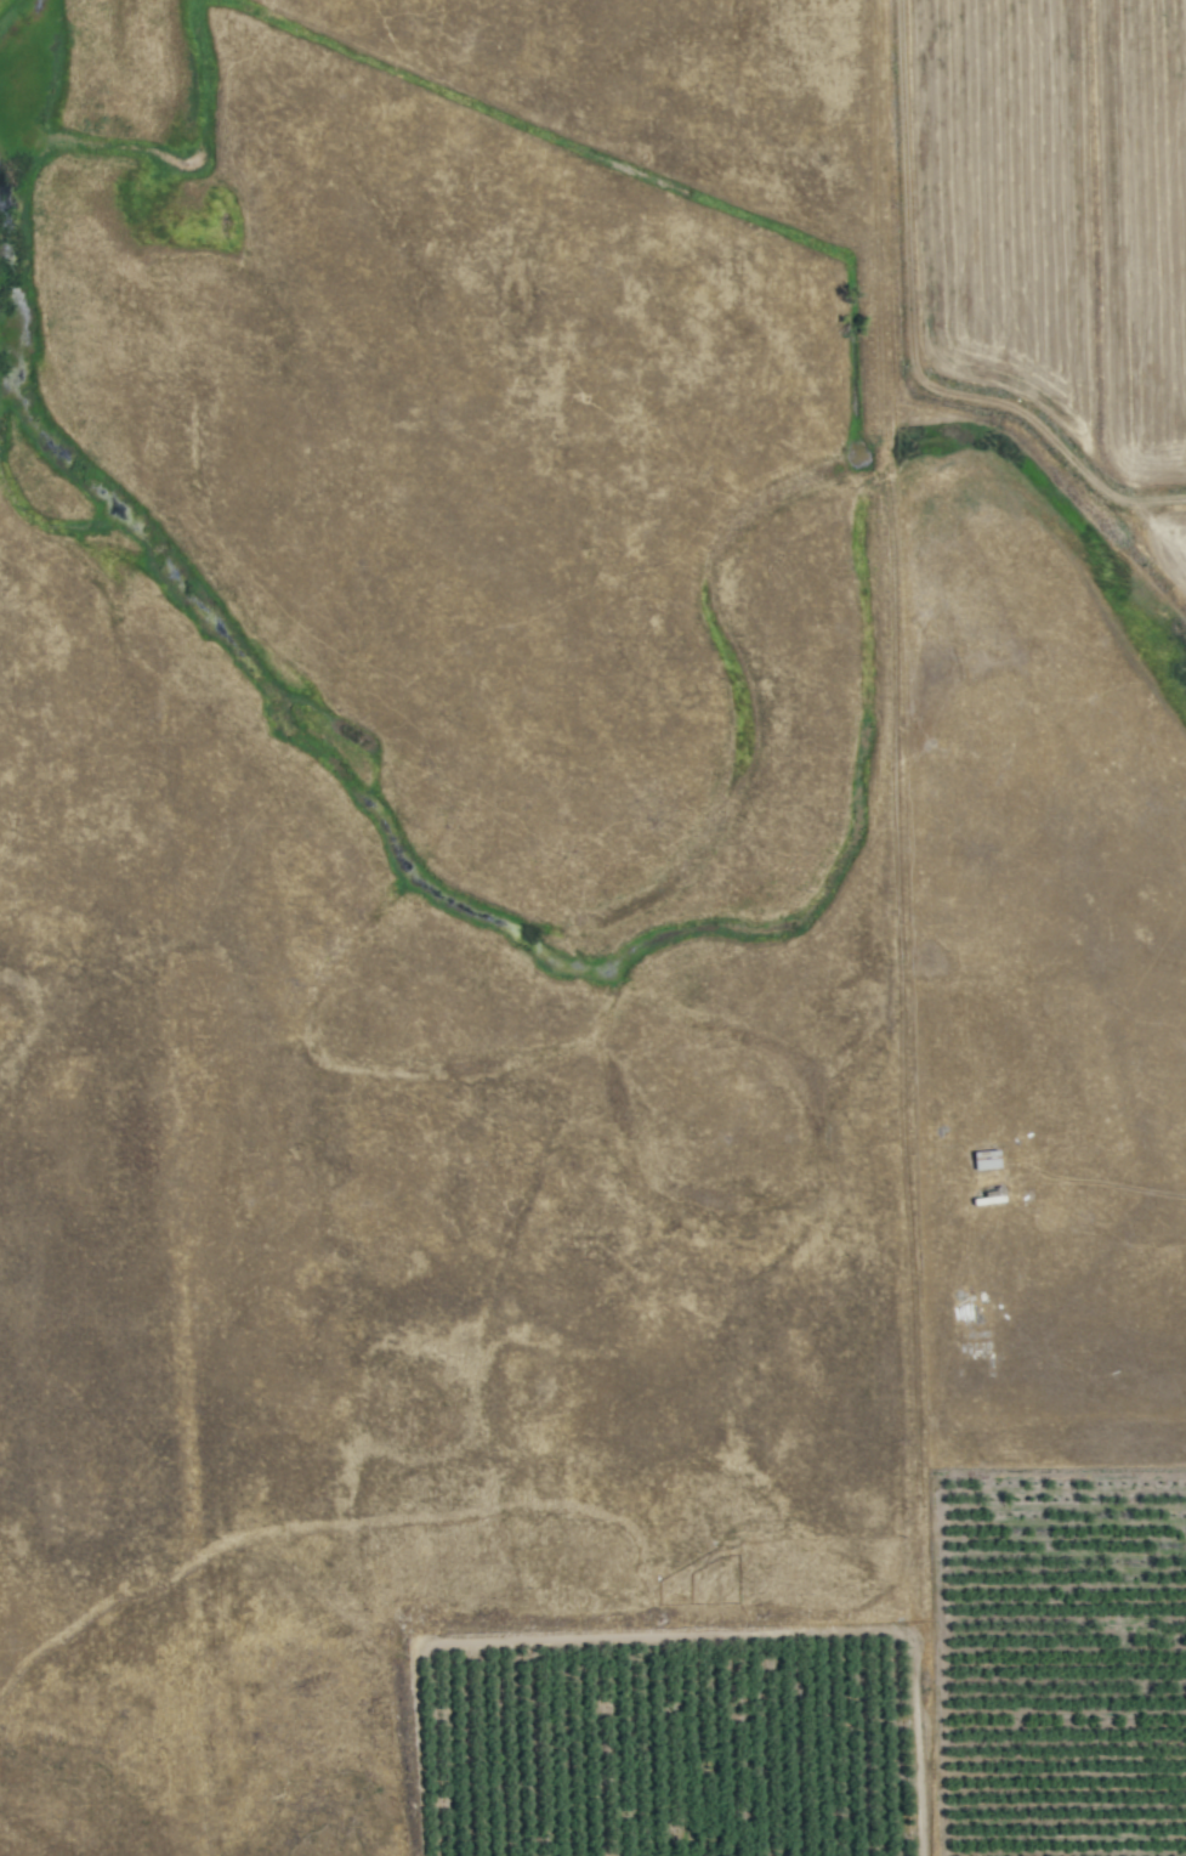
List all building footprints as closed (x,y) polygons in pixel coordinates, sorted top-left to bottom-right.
[(998,1171),(998,1153),(972,1153),(972,1171),(998,1171)]
